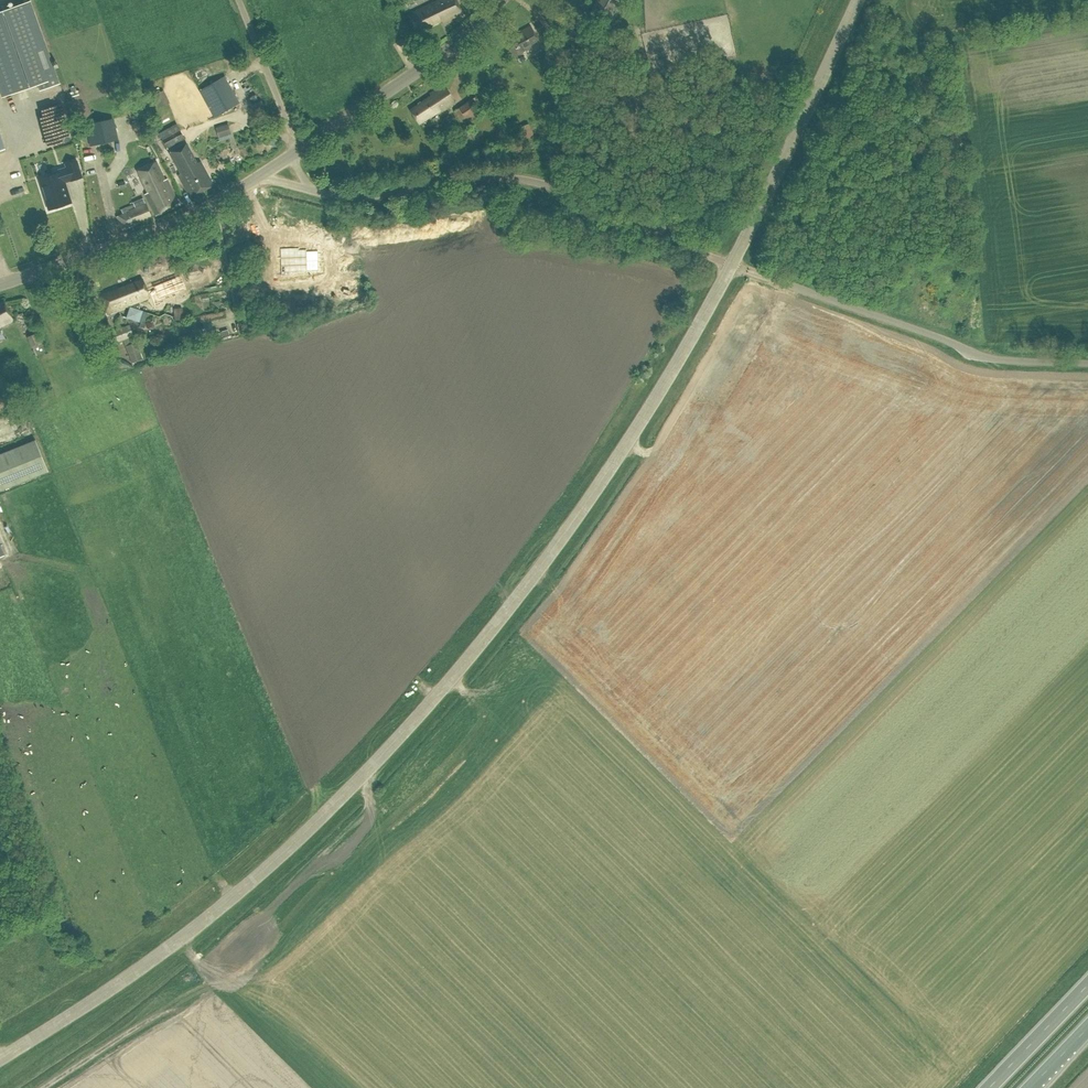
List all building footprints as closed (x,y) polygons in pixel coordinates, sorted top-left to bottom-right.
[(457,0),(439,0),(410,14),(418,32),(441,21),(443,24),(464,14),(457,0)] [(616,0),(596,0),(585,19),(606,32),(622,4),(616,0)] [(30,1),(0,11),(0,95),(1,97),(37,85),(39,91),(59,84),(30,1)] [(539,43),(530,27),(520,33),(522,36),(508,44),(515,57),(528,50),(539,43)] [(239,103),(224,76),(199,90),(214,117),(239,103)] [(455,103),(444,86),(430,95),(431,97),(410,111),(418,124),(429,117),(429,118),(441,111),(441,112),(455,103)] [(169,103),(163,90),(152,96),(157,108),(169,103)] [(22,95),(9,97),(11,112),(24,110),(22,95)] [(483,107),(476,96),(453,112),(460,122),(465,119),(468,124),(479,116),(476,111),(483,107)] [(117,140),(113,118),(84,124),(88,145),(117,140)] [(184,140),(178,128),(161,137),(167,148),(184,140)] [(185,144),(169,153),(180,174),(178,175),(190,197),(212,185),(200,163),(197,165),(185,144)] [(165,181),(157,163),(138,172),(148,194),(145,195),(155,216),(179,205),(168,180),(165,181)] [(40,186),(49,216),(72,210),(65,189),(71,187),(72,187),(82,184),(77,167),(66,170),(68,175),(61,177),(62,179),(40,186)] [(151,218),(146,205),(132,209),(131,205),(120,209),(122,213),(116,215),(121,229),(151,218)] [(299,247),(280,248),(281,275),(293,275),(293,273),(307,272),(307,271),(319,270),(318,250),(306,250),(306,249),(299,249),(299,247)] [(143,281),(124,288),(127,294),(134,291),(138,302),(149,298),(148,296),(150,295),(155,309),(161,307),(159,302),(181,294),(177,281),(154,289),(154,290),(147,292),(143,281)] [(127,294),(124,288),(116,291),(115,289),(100,294),(107,313),(138,302),(134,291),(127,294)] [(3,303),(0,304),(0,326),(11,320),(3,303)] [(131,307),(127,319),(142,323),(146,311),(131,307)] [(111,333),(114,340),(115,343),(134,336),(130,326),(111,333)] [(30,336),(34,347),(42,343),(38,333),(30,336)] [(142,359),(136,341),(125,346),(132,363),(142,359)] [(35,439),(0,453),(0,490),(48,471),(35,439)]
